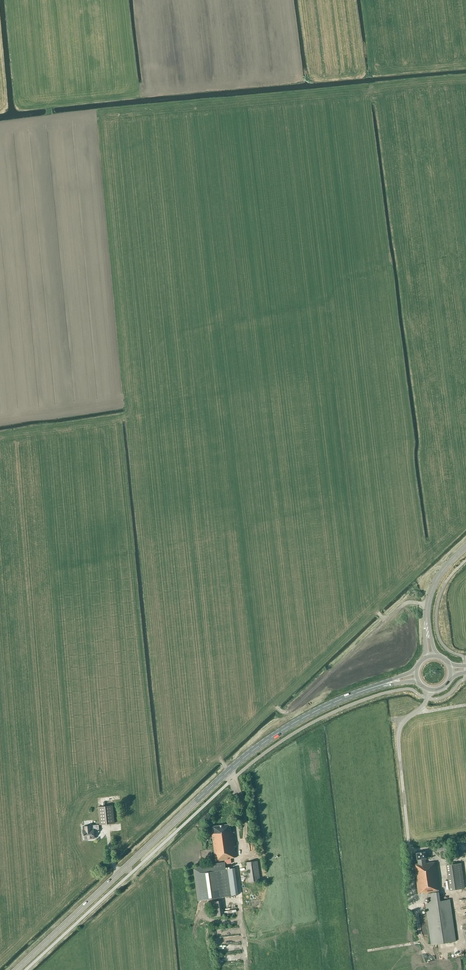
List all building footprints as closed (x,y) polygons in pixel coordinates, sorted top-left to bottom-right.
[(100,825),(115,823),(113,805),(98,807),(100,825)] [(213,826),(213,831),(212,831),(216,861),(226,860),(227,864),(231,863),(231,859),(231,858),(236,857),(233,834),(232,834),(231,830),(230,824),(225,825),(217,826),(213,826)] [(91,829),(83,830),(84,838),(88,837),(88,839),(95,838),(94,832),(99,832),(99,825),(91,825),(91,829)] [(425,903),(431,945),(456,941),(450,900),(440,901),(439,890),(440,890),(436,862),(426,863),(425,858),(426,858),(425,852),(416,853),(417,859),(418,859),(418,864),(414,864),(418,894),(428,892),(429,902),(425,903)] [(245,862),(248,882),(260,880),(257,861),(245,862)] [(238,895),(234,868),(225,869),(225,862),(195,866),(195,869),(194,869),(198,900),(237,895),(238,895)] [(446,865),(450,890),(465,888),(461,863),(446,865)] [(222,908),(221,900),(210,902),(212,917),(222,915),(224,915),(224,908),(222,908)]
